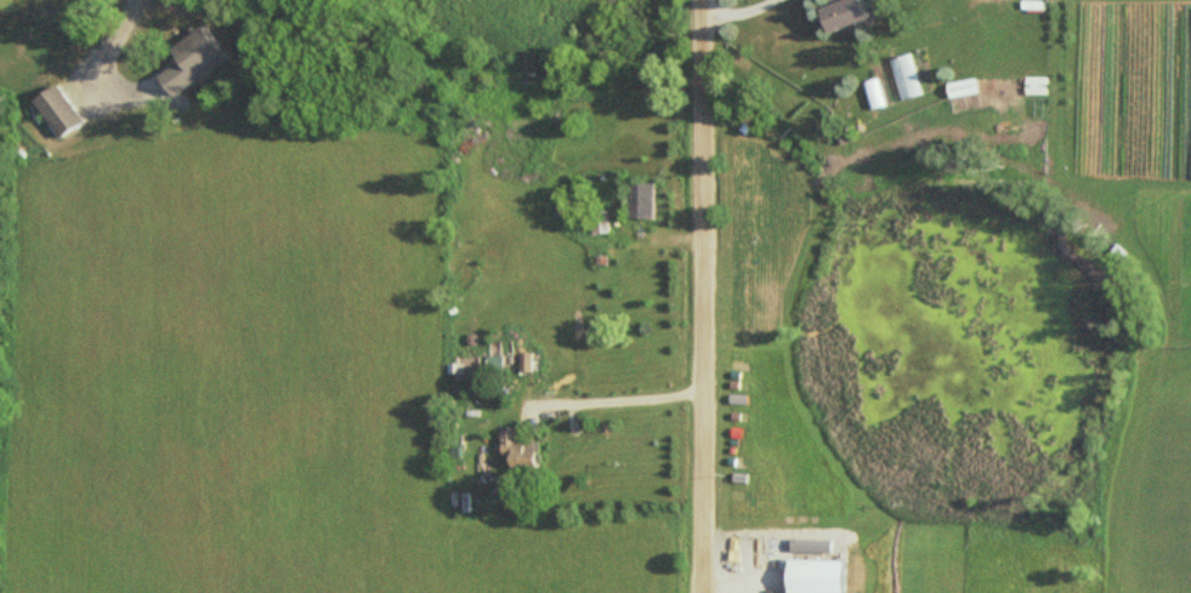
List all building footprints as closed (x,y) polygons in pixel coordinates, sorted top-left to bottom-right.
[(829,33),(867,17),(860,0),(840,0),(819,9),(829,33)] [(180,62),(158,78),(173,98),(233,55),(209,22),(171,50),(180,62)] [(57,137),(83,119),(57,82),(31,100),(57,137)] [(625,183),(625,218),(656,218),(656,183),(625,183)] [(608,212),(590,212),(590,233),(608,233),(608,212)] [(518,430),(500,430),(500,464),(538,464),(538,440),(518,440),(518,430)] [(844,560),(786,558),(784,592),(843,592),(844,560)]
